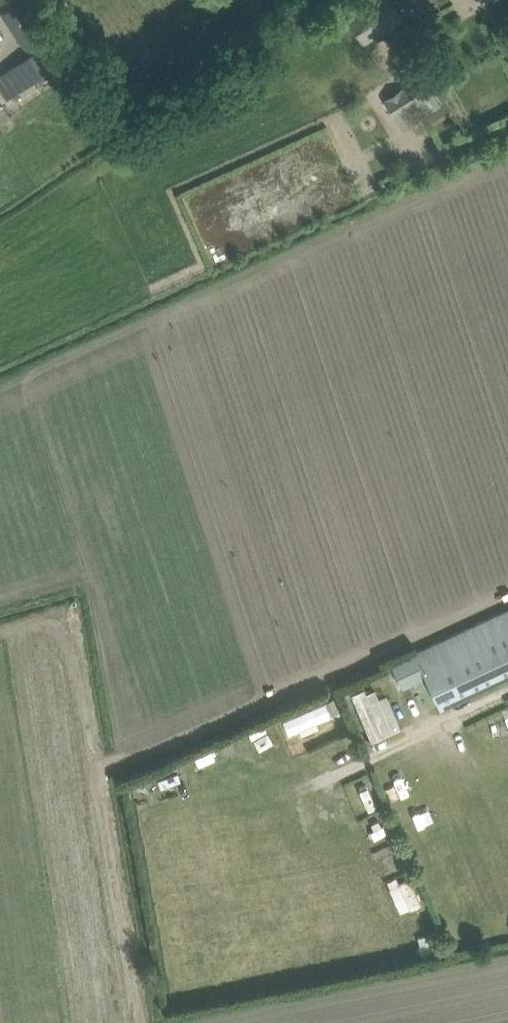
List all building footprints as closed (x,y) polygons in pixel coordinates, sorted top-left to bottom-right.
[(363,42),(403,17),(392,0),(363,0),(344,13),(363,42)] [(1,74),(14,93),(58,62),(17,3),(2,12),(31,54),(1,74)] [(411,107),(418,118),(440,104),(433,92),(435,91),(423,72),(381,98),(394,118),(411,107)] [(10,116),(0,101),(0,122),(10,116)] [(440,706),(507,674),(507,608),(414,652),(426,677),(440,706)] [(426,677),(414,652),(390,663),(402,688),(426,677)] [(367,684),(353,690),(372,739),(387,733),(367,684)] [(333,698),(325,702),(331,716),(340,712),(333,698)] [(373,786),(364,788),(369,808),(378,805),(373,786)]
